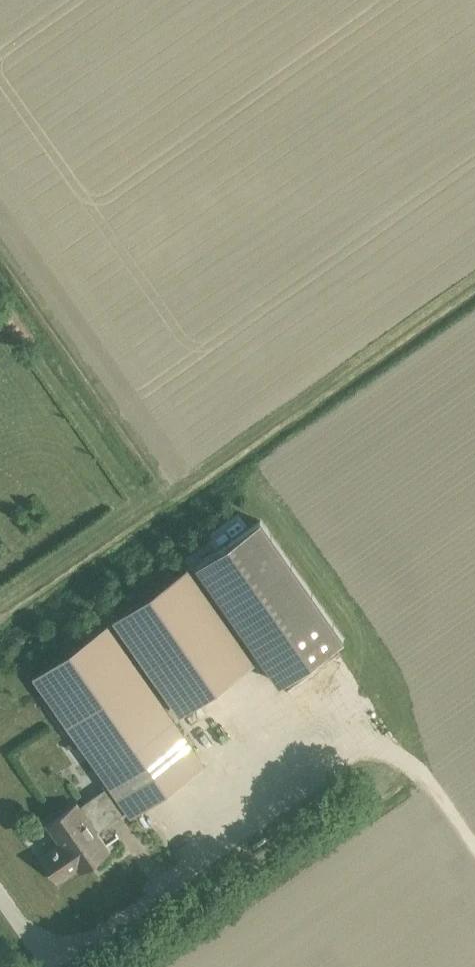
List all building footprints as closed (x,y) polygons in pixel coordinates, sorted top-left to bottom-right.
[(280,684),(344,640),(260,521),(197,565),(280,684)] [(187,573),(117,622),(181,712),(251,663),(187,573)] [(112,785),(128,808),(132,813),(202,764),(107,629),(37,678),(112,785)] [(48,824),(62,844),(44,857),(59,879),(76,867),(79,871),(109,850),(93,827),(98,823),(101,827),(128,808),(112,785),(79,808),(76,804),(48,824)]
